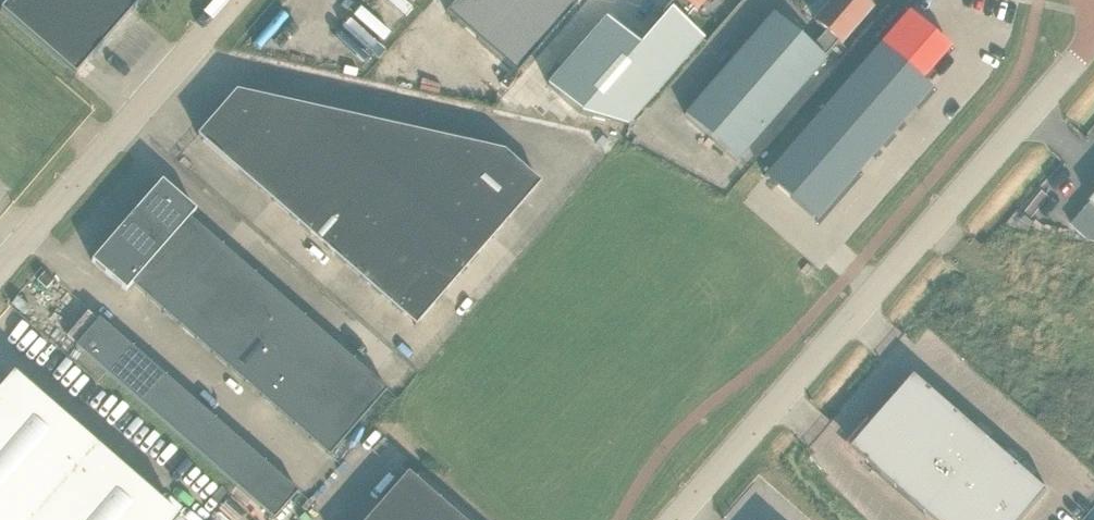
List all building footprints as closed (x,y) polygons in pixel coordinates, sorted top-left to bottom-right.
[(1,10),(74,75),(140,0),(10,0),(1,10)] [(446,13),(516,73),(580,0),(457,0),(446,13)] [(628,125),(703,39),(683,21),(694,8),(696,10),(704,0),(673,0),(662,13),(665,16),(639,46),(606,18),(547,85),(580,114),(628,125)] [(815,22),(826,31),(812,47),(773,13),(685,114),(737,161),(826,59),(823,57),(837,41),(840,43),(870,8),(861,0),(834,0),(815,22)] [(908,10),(764,176),(764,177),(765,176),(816,220),(816,221),(816,222),(932,89),(932,88),(931,89),(921,80),(949,48),(908,12),(908,11),(908,10)] [(509,156),(504,152),(487,171),(451,140),(434,159),(399,128),(382,148),(347,117),(331,135),(296,105),(281,102),(281,101),(253,95),(236,92),(198,136),(203,140),(238,171),(239,171),(415,325),(420,320),(435,304),(434,303),(539,183),(534,178),(535,178),(509,156)] [(189,218),(195,211),(161,181),(91,261),(125,291),(132,284),(329,456),(387,390),(189,218)] [(274,519),(298,492),(99,319),(75,346),(274,519)] [(180,519),(13,374),(0,389),(0,519),(180,519)] [(1047,490),(915,375),(852,448),(934,519),(1022,519),(1047,490)] [(406,471),(363,519),(462,519),(406,471)]
